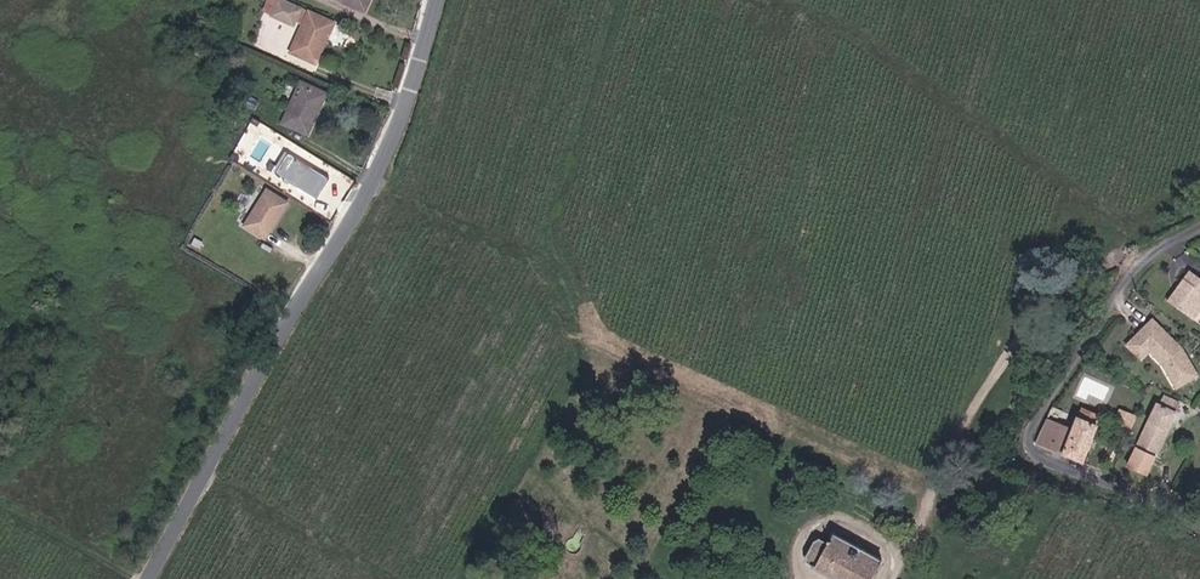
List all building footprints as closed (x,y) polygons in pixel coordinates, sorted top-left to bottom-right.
[(263,13),(300,25),(306,5),(291,0),(267,0),(263,13)] [(368,0),(341,0),(335,11),(360,22),(370,1),(368,0)] [(320,57),(313,53),(323,33),(305,26),(286,66),(310,77),(320,57)] [(313,53),(320,57),(330,37),(323,33),(313,53)] [(247,95),(252,98),(261,80),(263,75),(258,74),(247,95)] [(311,126),(305,123),(314,105),(261,80),(252,98),(275,109),(280,101),(291,107),(277,138),(301,149),(311,126)] [(305,123),(311,126),(320,108),(314,105),(305,123)] [(236,244),(259,257),(282,221),(259,208),(236,244)] [(1190,273),(1180,289),(1182,291),(1180,295),(1177,293),(1170,305),(1196,323),(1199,316),(1199,280),(1190,273)] [(1186,355),(1179,348),(1175,347),(1171,343),(1173,341),(1156,324),(1135,344),(1146,355),(1150,353),(1152,356),(1165,368),(1180,392),(1199,380),(1199,378),(1186,355)] [(1146,355),(1135,344),(1129,349),(1143,364),(1152,356),(1150,353),(1146,355)] [(1139,463),(1156,472),(1183,410),(1185,407),(1187,402),(1172,394),(1168,402),(1165,400),(1139,463)] [(1072,450),(1094,460),(1099,447),(1100,447),(1104,438),(1103,438),(1112,416),(1094,405),(1083,433),(1080,432),(1072,450)] [(1133,430),(1137,413),(1121,409),(1117,426),(1133,430)] [(1072,450),(1080,432),(1057,422),(1048,439),(1072,450)] [(816,578),(862,578),(870,564),(821,536),(816,546),(805,540),(791,566),(816,578)]
